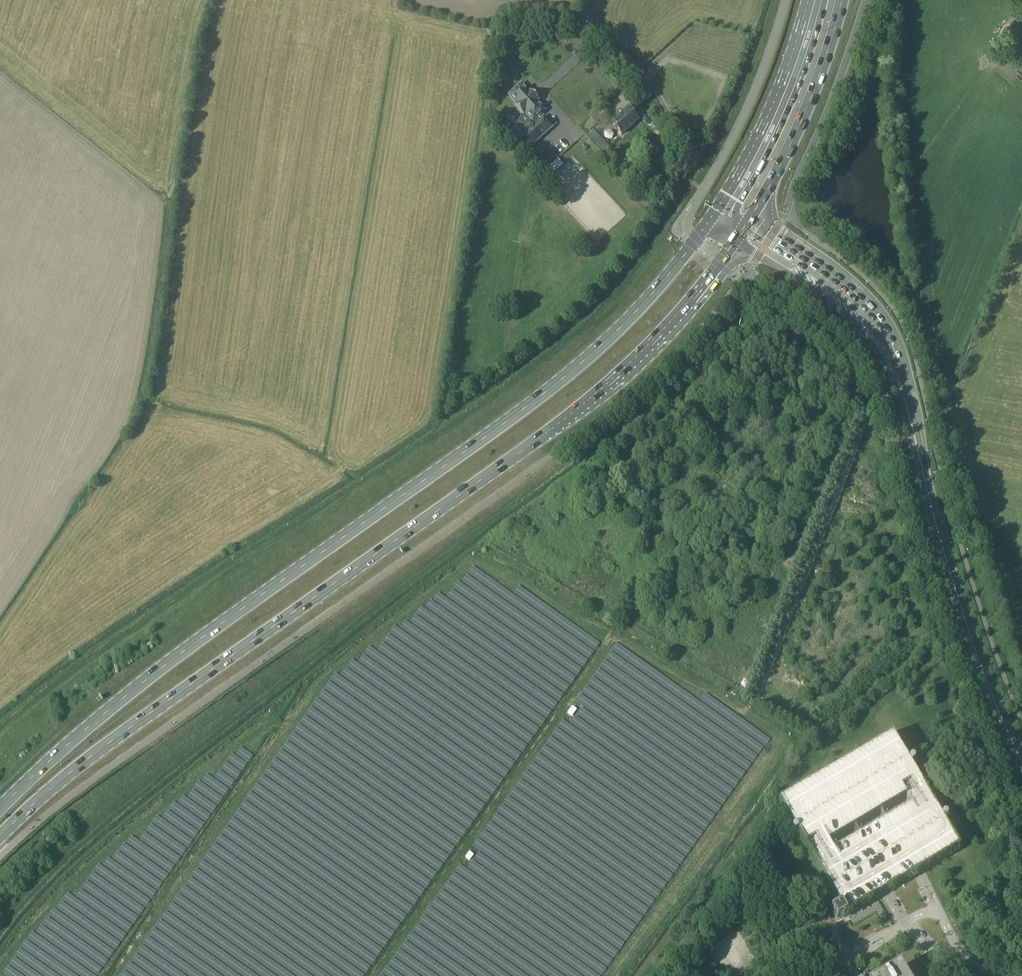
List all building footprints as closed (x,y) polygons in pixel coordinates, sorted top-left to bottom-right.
[(1019,42),(1012,48),(1016,53),(1021,47),(1021,45),(1019,42)] [(552,127),(543,117),(541,120),(538,117),(545,111),(537,102),(539,101),(536,97),(535,98),(533,95),(534,95),(530,91),(528,93),(521,85),(509,95),(517,104),(515,105),(523,115),(524,114),(531,122),(523,129),(526,133),(517,141),(526,150),(552,127)] [(639,120),(627,107),(611,122),(622,135),(639,120)] [(557,159),(550,151),(542,159),(549,167),(557,159)] [(572,706),(568,713),(572,716),(577,710),(572,706)] [(912,862),(951,836),(883,729),(774,802),(842,906),(883,882),(912,862)] [(737,975),(747,975),(765,966),(756,951),(752,953),(758,964),(737,975)] [(884,975),(910,975),(903,964),(884,975)]
